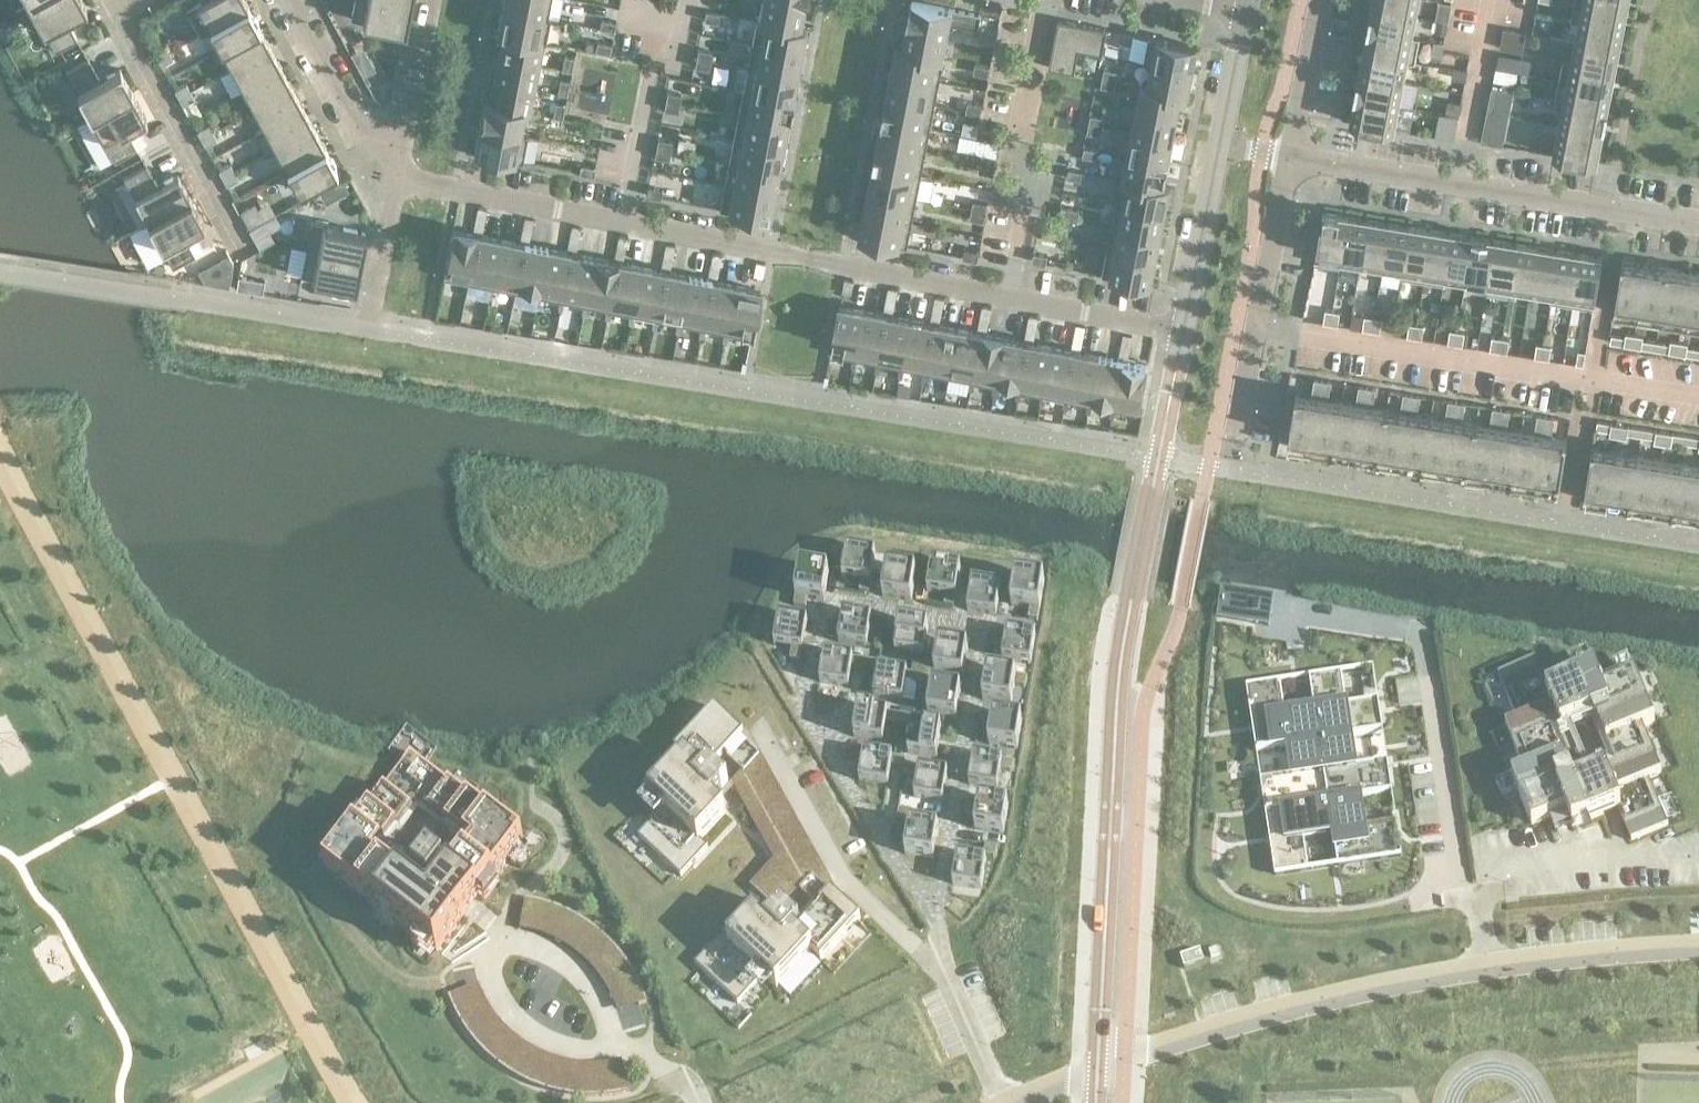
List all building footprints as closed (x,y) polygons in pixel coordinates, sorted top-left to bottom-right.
[(54,52),(77,39),(66,18),(86,7),(82,0),(42,0),(30,7),(54,52)] [(186,10),(199,34),(248,8),(243,0),(204,0),(186,10)] [(351,19),(405,30),(410,2),(397,0),(354,0),(351,19)] [(501,9),(549,19),(550,18),(547,17),(550,0),(503,0),(501,9)] [(756,21),(776,24),(804,30),(805,28),(798,27),(800,18),(804,0),(762,0),(758,19),(756,19),(756,21)] [(1418,0),(1373,0),(1372,7),(1415,15),(1418,0)] [(1622,28),(1626,9),(1583,0),(1579,20),(1622,28)] [(1628,0),(1583,0),(1626,9),(1628,0)] [(896,46),(896,48),(924,53),(944,57),(945,55),(943,55),(949,22),(952,9),(934,5),(911,1),(909,13),(904,39),(902,47),(896,46)] [(1372,7),(1368,29),(1411,37),(1415,15),(1372,7)] [(251,14),(248,8),(199,34),(200,35),(210,29),(220,48),(258,27),(255,22),(258,20),(254,12),(251,14)] [(549,19),(501,9),(497,33),(543,42),(543,44),(545,44),(549,19)] [(952,9),(949,22),(959,24),(962,10),(952,9)] [(962,10),(959,24),(968,26),(971,12),(962,10)] [(703,20),(717,23),(719,13),(705,11),(703,20)] [(971,12),(968,26),(978,28),(981,14),(971,12)] [(615,19),(601,17),(599,26),(613,29),(615,19)] [(1079,49),(1102,54),(1107,28),(1058,19),(1049,67),(1074,72),(1079,49)] [(1618,51),(1622,28),(1579,20),(1574,42),(1618,51)] [(756,21),(751,44),(800,53),(804,30),(776,24),(756,21)] [(220,48),(231,68),(269,47),(258,27),(220,48)] [(1368,29),(1363,51),(1407,59),(1411,37),(1368,29)] [(502,36),(498,57),(539,65),(543,44),(543,42),(497,33),(496,34),(502,36)] [(1176,42),(1149,37),(1144,62),(1151,64),(1152,63),(1192,70),(1197,46),(1176,42)] [(1501,39),(1499,48),(1522,52),(1524,43),(1501,39)] [(610,44),(596,42),(594,51),(609,54),(610,44)] [(1571,62),(1614,70),(1618,51),(1574,42),(1571,62)] [(164,44),(152,50),(156,57),(168,51),(164,44)] [(751,44),(747,68),(795,77),(800,53),(751,44)] [(1118,45),(1116,56),(1129,58),(1131,48),(1118,45)] [(231,68),(242,89),(281,68),(269,47),(231,68)] [(896,48),(891,71),(940,81),(944,57),(924,53),(896,48)] [(697,49),(696,58),(710,60),(712,51),(697,49)] [(168,51),(156,57),(161,65),(172,59),(168,51)] [(1403,80),(1407,59),(1363,51),(1359,72),(1403,80)] [(571,71),(574,56),(564,55),(562,69),(571,71)] [(534,89),(539,65),(498,57),(494,81),(534,89)] [(694,67),(708,69),(710,60),(696,58),(694,67)] [(77,92),(90,116),(133,93),(119,69),(98,80),(90,66),(91,66),(87,59),(65,71),(77,92)] [(368,59),(356,65),(363,77),(374,70),(368,59)] [(1610,90),(1614,70),(1571,62),(1567,81),(1610,90)] [(989,66),(975,63),(973,72),(987,75),(989,66)] [(1188,94),(1192,70),(1152,63),(1151,64),(1147,84),(1141,83),(1141,85),(1188,94)] [(242,89),(253,109),(292,88),(281,68),(242,89)] [(747,68),(742,91),(790,100),(795,77),(747,68)] [(1119,71),(1105,68),(1103,77),(1117,80),(1119,71)] [(891,71),(887,95),(935,104),(940,81),(891,71)] [(1398,104),(1403,80),(1359,72),(1355,95),(1398,104)] [(1103,77),(1101,86),(1115,89),(1117,80),(1103,77)] [(566,94),(569,80),(560,78),(557,92),(566,94)] [(483,101),(483,103),(530,112),(534,89),(494,81),(489,103),(483,101)] [(1567,81),(1563,101),(1606,109),(1610,90),(1567,81)] [(186,83),(174,90),(178,97),(190,91),(186,83)] [(1187,96),(1188,94),(1141,85),(1136,108),(1177,116),(1181,94),(1187,96)] [(302,108),(292,88),(253,109),(264,128),(254,134),(302,108)] [(190,91),(178,97),(182,105),(194,98),(190,91)] [(667,91),(665,100),(679,103),(681,94),(667,91)] [(742,91),(738,115),(786,124),(790,100),(742,91)] [(125,129),(146,117),(133,93),(90,116),(114,161),(136,149),(125,129)] [(887,95),(882,118),(930,128),(935,104),(887,95)] [(1393,130),(1398,104),(1355,95),(1350,121),(1393,130)] [(1490,95),(1487,112),(1502,115),(1507,116),(1510,99),(1490,95)] [(663,109),(677,112),(679,103),(665,100),(663,109)] [(966,110),(980,113),(982,104),(968,101),(966,110)] [(1602,134),(1606,109),(1563,101),(1558,126),(1602,134)] [(562,118),(564,103),(555,102),(552,116),(562,118)] [(483,103),(478,127),(519,135),(519,134),(523,113),(529,114),(530,112),(483,103)] [(302,108),(254,134),(265,154),(313,128),(302,108)] [(1132,131),(1132,132),(1172,140),(1177,116),(1136,108),(1132,131)] [(964,119),(978,122),(980,113),(966,110),(964,119)] [(1502,115),(1487,112),(1484,126),(1500,129),(1502,115)] [(1104,117),(1090,114),(1088,123),(1103,126),(1104,117)] [(738,115),(733,138),(781,147),(786,124),(738,115)] [(882,118),(877,142),(926,151),(930,128),(882,118)] [(1103,126),(1088,123),(1087,132),(1101,135),(1103,126)] [(196,130),(200,138),(212,132),(208,124),(196,130)] [(601,127),(587,124),(585,134),(599,136),(601,127)] [(1558,126),(1553,154),(1596,163),(1602,134),(1558,126)] [(519,135),(478,127),(473,153),(522,162),(527,135),(519,134),(519,135)] [(313,128),(265,154),(266,155),(275,150),(286,170),(325,149),(313,128)] [(1132,131),(1124,129),(1119,155),(1127,156),(1127,155),(1168,163),(1172,140),(1132,132),(1132,131)] [(200,138),(205,146),(216,139),(212,132),(200,138)] [(657,138),(656,147),(670,150),(672,141),(657,138)] [(733,138),(728,162),(777,171),(781,147),(733,138)] [(602,156),(605,143),(588,139),(585,152),(602,156)] [(877,142),(873,165),(921,175),(926,151),(877,142)] [(656,147),(654,156),(668,159),(670,150),(656,147)] [(1084,147),(1082,156),(1096,159),(1098,150),(1084,147)] [(325,149),(286,170),(298,191),(336,170),(332,163),(335,161),(331,153),(328,155),(325,149)] [(981,162),(995,165),(997,156),(982,153),(981,162)] [(1123,178),(1122,179),(1169,188),(1170,186),(1163,185),(1168,163),(1127,155),(1127,156),(1123,178)] [(728,162),(724,185),(772,194),(777,171),(728,162)] [(995,165),(981,162),(979,171),(993,174),(995,165)] [(230,164),(218,170),(222,178),(234,171),(230,164)] [(594,167),(580,164),(578,173),(593,176),(594,167)] [(123,177),(148,222),(190,199),(177,175),(156,186),(145,165),(123,177)] [(873,165),(868,189),(917,198),(921,175),(873,165)] [(1068,168),(1066,177),(1081,180),(1082,171),(1068,168)] [(234,171),(222,178),(226,185),(238,179),(234,171)] [(1165,211),(1169,188),(1122,179),(1123,178),(1121,177),(1116,202),(1165,211)] [(345,179),(333,185),(340,197),(351,190),(345,179)] [(724,185),(719,210),(767,219),(772,194),(724,185)] [(647,186),(645,195),(660,198),(661,189),(647,186)] [(868,189),(864,212),(912,222),(917,198),(868,189)] [(204,223),(190,199),(148,222),(172,267),(194,255),(183,234),(204,223)] [(971,209),(986,212),(987,203),(973,200),(971,209)] [(1165,211),(1116,202),(1112,225),(1160,235),(1165,211)] [(252,205),(241,212),(245,219),(257,213),(252,205)] [(1075,209),(1061,206),(1059,215),(1073,218),(1075,209)] [(986,212),(971,209),(970,218),(984,221),(986,212)] [(1339,267),(1341,259),(1348,215),(1323,211),(1315,263),(1339,267)] [(864,212),(859,237),(907,246),(912,222),(864,212)] [(1082,220),(1073,218),(1059,215),(1057,224),(1080,229),(1082,220)] [(1341,259),(1360,262),(1367,218),(1348,215),(1341,259)] [(1360,262),(1383,266),(1390,222),(1367,218),(1360,262)] [(311,222),(306,249),(317,251),(360,259),(365,232),(322,224),(311,222)] [(1383,266),(1402,269),(1409,225),(1390,222),(1383,266)] [(1160,235),(1112,225),(1107,249),(1155,258),(1160,235)] [(1402,269),(1425,272),(1432,229),(1409,225),(1402,269)] [(477,234),(472,233),(452,229),(443,278),(467,282),(477,234)] [(1425,272),(1444,276),(1451,232),(1432,229),(1425,272)] [(1444,276),(1465,279),(1472,235),(1451,232),(1444,276)] [(477,234),(467,282),(491,287),(500,239),(477,234)] [(1465,279),(1488,283),(1495,239),(1472,235),(1465,279)] [(500,239),(491,287),(514,292),(524,243),(500,239)] [(1488,283),(1510,286),(1517,242),(1495,239),(1488,283)] [(1510,286),(1530,289),(1537,246),(1517,242),(1510,286)] [(524,243),(514,292),(538,296),(547,248),(524,243)] [(1530,289),(1552,293),(1559,249),(1537,246),(1530,289)] [(547,248),(538,296),(561,301),(571,252),(547,248)] [(977,260),(979,251),(965,248),(963,257),(977,260)] [(306,249),(301,276),(311,278),(355,286),(360,259),(317,251),(306,249)] [(1150,284),(1155,258),(1107,249),(1102,275),(1150,284)] [(1552,293),(1573,296),(1580,253),(1559,249),(1552,293)] [(571,252),(561,301),(585,305),(594,257),(571,252)] [(1047,255),(1033,252),(1031,261),(1046,264),(1047,255)] [(1594,300),(1601,256),(1580,253),(1573,296),(1594,300)] [(228,255),(220,260),(231,280),(233,264),(228,255)] [(594,257),(585,305),(608,310),(618,262),(594,257)] [(1621,262),(1620,270),(1619,273),(1620,273),(1614,309),(1613,309),(1613,312),(1616,313),(1616,312),(1637,316),(1646,263),(1625,260),(1625,259),(1622,259),(1621,262)] [(618,262),(608,310),(632,315),(641,266),(618,262)] [(1660,319),(1668,266),(1666,266),(1666,267),(1646,263),(1637,316),(1660,319)] [(641,266),(632,315),(655,319),(665,271),(641,266)] [(1690,270),(1670,267),(1668,266),(1660,319),(1682,323),(1690,270)] [(1690,270),(1682,323),(1698,326),(1698,272),(1690,270)] [(665,271),(655,319),(679,324),(688,275),(665,271)] [(688,275),(679,324),(702,328),(712,280),(688,275)] [(236,289),(262,294),(264,281),(238,276),(236,289)] [(712,280),(702,328),(726,333),(735,284),(712,280)] [(735,284),(726,333),(750,338),(760,289),(735,284)] [(855,358),(864,310),(840,305),(830,353),(855,358)] [(1332,310),(1325,309),(1323,322),(1330,323),(1332,310)] [(888,314),(883,313),(864,310),(855,358),(878,363),(888,314)] [(1340,311),(1332,310),(1330,323),(1338,324),(1340,311)] [(902,367),(911,319),(888,314),(878,363),(902,367)] [(1373,317),(1364,315),(1362,328),(1371,330),(1373,317)] [(1382,318),(1373,317),(1371,330),(1380,331),(1382,318)] [(935,323),(930,322),(911,319),(902,367),(925,372),(935,323)] [(1416,324),(1409,322),(1407,336),(1414,337),(1416,324)] [(958,328),(939,324),(935,323),(925,372),(949,376),(958,328)] [(1424,325),(1416,324),(1414,337),(1422,338),(1424,325)] [(982,333),(977,332),(958,328),(949,376),(972,381),(982,333)] [(1457,330),(1450,329),(1447,342),(1455,343),(1457,330)] [(1464,332),(1457,330),(1455,343),(1462,345),(1464,332)] [(1626,332),(1625,336),(1624,344),(1632,345),(1634,334),(1626,332)] [(996,386),(1005,337),(982,333),(972,381),(996,386)] [(1610,342),(1624,344),(1625,336),(1611,334),(1610,342)] [(1632,345),(1641,347),(1642,339),(1643,335),(1634,334),(1632,345)] [(1500,337),(1492,336),(1490,349),(1498,350),(1500,337)] [(1019,390),(1029,342),(1005,337),(996,386),(1019,390)] [(1509,339),(1500,337),(1498,350),(1507,352),(1509,339)] [(1642,339),(1641,347),(1655,349),(1656,341),(1642,339)] [(1670,339),(1670,343),(1669,351),(1677,353),(1679,341),(1670,339)] [(1655,349),(1669,351),(1670,343),(1656,341),(1655,349)] [(1677,353),(1686,354),(1687,346),(1687,342),(1679,341),(1677,353)] [(1052,346),(1033,343),(1029,342),(1019,390),(1043,395),(1052,346)] [(1544,344),(1536,343),(1534,356),(1542,357),(1544,344)] [(1551,346),(1544,344),(1542,357),(1549,359),(1551,346)] [(1066,399),(1076,351),(1052,346),(1043,395),(1066,399)] [(1686,354),(1698,356),(1698,348),(1687,346),(1686,354)] [(1585,351),(1578,350),(1576,363),(1583,364),(1585,351)] [(1099,355),(1080,352),(1076,351),(1066,399),(1090,404),(1099,355)] [(1113,408),(1123,360),(1099,355),(1090,404),(1113,408)] [(1147,365),(1127,361),(1123,360),(1113,408),(1138,413),(1147,365)] [(1321,388),(1322,380),(1314,378),(1312,387),(1321,388)] [(1329,390),(1331,381),(1322,380),(1321,388),(1329,390)] [(1357,394),(1366,396),(1367,387),(1358,386),(1357,394)] [(1321,388),(1312,387),(1311,395),(1320,397),(1321,388)] [(1367,387),(1366,396),(1374,397),(1375,388),(1367,387)] [(1320,397),(1328,398),(1329,390),(1321,388),(1320,397)] [(1290,447),(1290,446),(1311,449),(1320,397),(1311,395),(1299,394),(1299,393),(1296,392),(1295,396),(1296,396),(1288,443),(1287,443),(1287,446),(1290,447)] [(1403,393),(1402,402),(1410,403),(1412,394),(1403,393)] [(1364,404),(1366,396),(1357,394),(1356,403),(1364,404)] [(1412,394),(1410,403),(1419,404),(1420,396),(1412,394)] [(1373,405),(1374,397),(1366,396),(1364,404),(1373,405)] [(1342,400),(1328,398),(1320,397),(1311,449),(1333,453),(1342,400)] [(1364,404),(1356,403),(1342,400),(1333,453),(1356,457),(1364,404)] [(1448,400),(1446,409),(1455,410),(1456,401),(1448,400)] [(1456,401),(1455,410),(1463,412),(1465,403),(1456,401)] [(1410,403),(1402,402),(1400,410),(1409,411),(1410,403)] [(1409,411),(1417,413),(1419,404),(1410,403),(1409,411)] [(1386,408),(1373,405),(1364,404),(1356,457),(1378,460),(1386,408)] [(1492,407),(1491,416),(1499,417),(1501,409),(1492,407)] [(1409,411),(1400,410),(1386,408),(1378,460),(1400,464),(1409,411)] [(1453,418),(1455,410),(1446,409),(1445,417),(1453,418)] [(1501,409),(1499,417),(1508,419),(1509,410),(1501,409)] [(1453,418),(1462,420),(1463,412),(1455,410),(1453,418)] [(1431,415),(1417,413),(1409,411),(1400,464),(1423,467),(1431,415)] [(1537,414),(1536,423),(1544,425),(1545,416),(1537,414)] [(1453,418),(1445,417),(1431,415),(1423,467),(1445,471),(1453,418)] [(1499,417),(1491,416),(1490,424),(1498,426),(1499,417)] [(1545,416),(1544,425),(1553,426),(1554,417),(1545,416)] [(1507,427),(1508,419),(1499,417),(1498,426),(1507,427)] [(1476,422),(1462,420),(1453,418),(1445,471),(1467,475),(1476,422)] [(1596,428),(1610,431),(1611,423),(1603,422),(1597,421),(1596,428)] [(1498,426),(1490,424),(1476,422),(1467,475),(1490,478),(1498,426)] [(1543,433),(1544,425),(1536,423),(1534,432),(1543,433)] [(1611,423),(1610,431),(1609,435),(1618,436),(1620,424),(1611,423)] [(1626,437),(1627,433),(1628,426),(1620,424),(1618,436),(1626,437)] [(1543,433),(1551,434),(1553,426),(1544,425),(1543,433)] [(1520,429),(1507,427),(1498,426),(1490,478),(1512,482),(1520,429)] [(1627,433),(1641,436),(1642,428),(1628,426),(1627,433)] [(1641,436),(1654,438),(1656,430),(1642,428),(1641,436)] [(1543,433),(1534,432),(1520,429),(1512,482),(1534,485),(1543,433)] [(1654,442),(1662,443),(1664,431),(1656,430),(1654,438),(1654,442)] [(1671,445),(1672,441),(1673,433),(1664,431),(1662,443),(1671,445)] [(1543,433),(1534,485),(1555,489),(1558,490),(1559,486),(1558,486),(1566,440),(1567,436),(1563,436),(1551,434),(1543,433)] [(1672,441),(1685,443),(1687,435),(1673,433),(1672,441)] [(1698,445),(1698,437),(1687,435),(1685,443),(1698,445)] [(1584,488),(1585,488),(1584,495),(1583,495),(1583,499),(1586,499),(1607,502),(1616,450),(1595,446),(1591,445),(1591,449),(1586,484),(1585,484),(1584,488)] [(1607,502),(1628,505),(1628,506),(1629,506),(1638,453),(1616,450),(1607,502)] [(1638,453),(1629,506),(1631,507),(1631,506),(1652,509),(1660,457),(1638,453)] [(1652,509),(1672,513),(1674,513),(1683,460),(1660,457),(1652,509)] [(1674,513),(1676,514),(1676,513),(1696,517),(1698,500),(1698,463),(1683,460),(1674,513)] [(859,592),(869,593),(871,582),(875,553),(847,548),(842,577),(861,581),(859,592)] [(918,561),(908,560),(906,571),(887,568),(882,597),(911,602),(916,573),(918,561)] [(944,606),(954,607),(956,596),(960,567),(931,562),(927,591),(946,594),(944,606)] [(800,568),(794,606),(807,608),(808,599),(824,601),(829,573),(800,568)] [(1003,575),(993,574),(991,585),(972,582),(967,611),(996,615),(1001,586),(1003,575)] [(1028,619),(1038,621),(1040,609),(1044,581),(1015,576),(1011,605),(1030,608),(1028,619)] [(1259,597),(1230,593),(1223,591),(1221,605),(1219,618),(1255,623),(1259,597)] [(843,613),(838,642),(867,647),(872,618),(843,613)] [(800,661),(801,650),(803,650),(807,621),(779,617),(774,645),(792,648),(790,660),(800,661)] [(927,637),(928,627),(899,623),(895,652),(923,656),(927,637)] [(1002,659),(1031,664),(1036,635),(1007,631),(995,629),(994,638),(1005,640),(1002,659)] [(924,661),(923,661),(921,671),(931,672),(934,673),(963,677),(968,649),(939,644),(936,663),(924,661)] [(865,670),(866,660),(853,658),(824,654),(820,682),(848,687),(852,668),(865,670)] [(866,660),(865,670),(878,672),(878,668),(879,663),(866,660)] [(923,661),(913,660),(911,673),(920,675),(921,671),(923,661)] [(1572,828),(1603,815),(1618,809),(1631,841),(1668,826),(1649,780),(1661,775),(1642,729),(1655,724),(1635,675),(1600,689),(1594,673),(1563,686),(1548,692),(1535,660),(1498,675),(1517,721),(1505,726),(1524,772),(1512,777),(1532,826),(1566,812),(1572,828)] [(878,668),(878,672),(874,697),(903,702),(906,682),(919,684),(920,675),(911,673),(878,668)] [(919,684),(928,686),(931,672),(921,671),(920,675),(919,684)] [(1026,687),(1027,677),(1016,676),(987,671),(982,700),(1011,705),(1014,685),(1026,687)] [(1377,700),(1346,705),(1342,674),(1309,679),(1314,710),(1315,710),(1319,742),(1351,737),(1382,733),(1379,710),(1377,700)] [(1304,711),(1285,714),(1281,683),(1247,688),(1253,728),(1257,752),(1288,747),(1288,746),(1319,742),(1315,710),(1314,710),(1304,711)] [(961,691),(932,686),(927,715),(956,719),(961,691)] [(700,840),(725,813),(709,797),(713,793),(716,795),(725,785),(710,772),(744,735),(715,708),(675,751),(684,760),(649,797),(663,810),(638,837),(681,877),(708,848),(700,840)] [(901,715),(887,713),(858,708),(854,737),(883,742),(886,722),(899,724),(901,715)] [(980,723),(991,725),(988,744),(1017,749),(1022,720),(993,715),(981,714),(980,723)] [(912,724),(914,717),(901,715),(899,724),(912,727),(912,724)] [(912,724),(912,727),(908,753),(937,758),(941,729),(912,724)] [(1319,742),(1329,803),(1360,798),(1361,799),(1391,794),(1387,765),(1387,762),(1356,766),(1351,737),(1319,742)] [(1329,803),(1319,742),(1288,746),(1288,747),(1292,776),(1261,781),(1266,813),(1329,803)] [(904,768),(906,759),(892,757),(864,752),(859,781),(888,786),(891,766),(904,768)] [(324,866),(437,953),(524,840),(411,754),(324,866)] [(1001,770),(1012,772),(1014,762),(1002,761),(973,756),(969,785),(998,789),(1001,770)] [(906,766),(904,776),(917,778),(914,798),(943,802),(948,773),(906,766)] [(1396,823),(1365,828),(1361,799),(1360,798),(1329,803),(1334,835),(1333,835),(1338,866),(1401,856),(1397,832),(1396,823)] [(966,808),(978,810),(974,829),(1003,834),(1008,805),(979,800),(968,799),(966,808)] [(1329,803),(1266,813),(1270,837),(1276,875),(1309,870),(1304,839),(1327,836),(1333,835),(1334,835),(1329,803)] [(899,810),(897,819),(910,821),(912,812),(899,810)] [(934,859),(939,830),(910,825),(905,854),(934,859)] [(988,847),(987,856),(998,858),(1000,849),(988,847)] [(982,888),(985,869),(986,860),(957,856),(953,885),(981,889),(982,888)] [(777,990),(811,953),(821,962),(861,919),(831,892),(798,928),(783,914),(774,924),(777,926),(772,931),(755,915),(730,942),(722,935),(695,964),(738,1004),(763,977),(777,990)] [(1200,950),(1180,956),(1184,969),(1204,963),(1200,950)]
